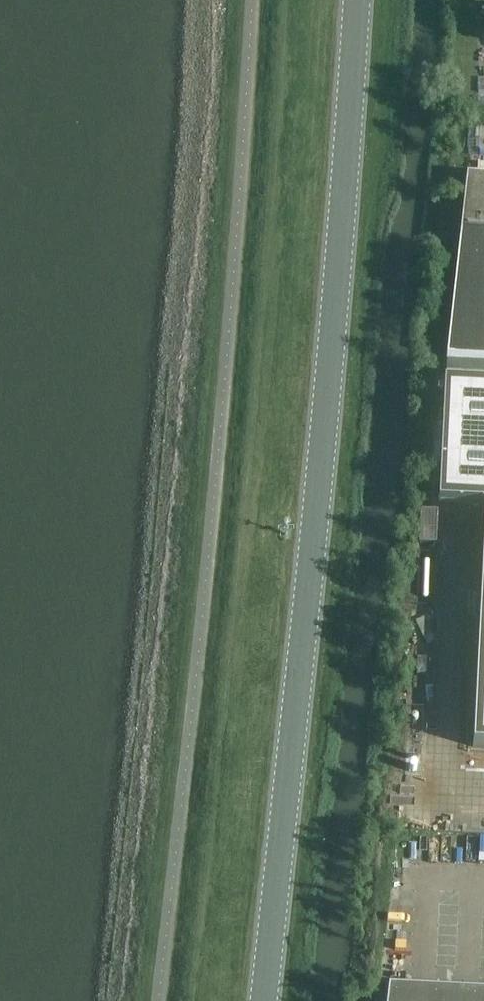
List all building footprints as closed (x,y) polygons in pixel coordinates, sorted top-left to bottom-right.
[(466,177),(446,359),(483,361),(483,178),(466,177)] [(438,505),(483,508),(483,386),(444,384),(438,505)] [(473,747),(483,748),(483,522),(473,747)] [(388,988),(387,1000),(483,1000),(483,993),(388,988)]
